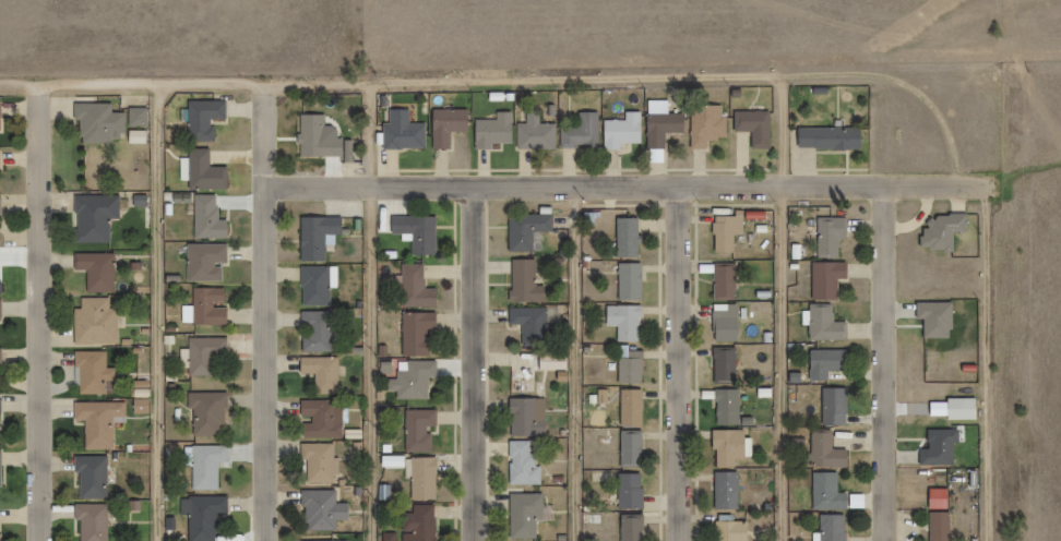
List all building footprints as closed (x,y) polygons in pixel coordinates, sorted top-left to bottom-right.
[(223,100),(186,100),(186,141),(210,141),(210,119),(223,119),(223,100)] [(110,103),(72,102),(72,120),(78,120),(78,144),(110,144),(110,136),(122,136),(122,112),(110,112),(110,103)] [(723,105),(689,105),(689,149),(706,149),(706,138),(723,138),(723,105)] [(145,125),(145,107),(127,107),(127,125),(145,125)] [(423,148),(423,123),(407,123),(407,109),(387,109),(387,122),(381,122),(381,149),(423,148)] [(430,110),(430,148),(447,148),(447,131),(465,131),(465,110),(430,110)] [(516,123),(515,149),(553,150),(553,124),(537,124),(537,112),(525,111),(525,123),(516,123)] [(750,131),(750,149),(767,149),(767,111),(733,111),(733,131),(750,131)] [(490,143),(509,143),(509,112),(494,112),(494,121),(473,121),(473,149),(490,149),(490,143)] [(596,148),(596,112),(577,112),(577,128),(559,128),(559,148),(596,148)] [(639,112),(623,112),(623,120),(602,120),(602,149),(618,149),(618,144),(639,144),(639,112)] [(681,133),(681,113),(645,114),(645,148),(660,148),(660,133),(681,133)] [(321,114),(297,114),(297,156),(338,156),(338,126),(321,126),(321,114)] [(795,128),(795,149),(857,149),(857,128),(795,128)] [(206,148),(187,148),(187,189),(225,189),(225,166),(206,166),(206,148)] [(72,243),(106,243),(106,219),(117,219),(117,195),(72,195),(72,243)] [(193,238),(224,238),(224,218),(212,218),(212,196),(193,196),(193,238)] [(549,231),(549,214),(507,214),(507,251),(530,251),(530,231),(549,231)] [(921,215),(921,251),(951,250),(950,232),(964,232),(964,215),(921,215)] [(298,261),(323,261),(323,243),(336,243),(336,216),(298,216),(298,261)] [(433,216),(389,216),(389,234),(410,234),(410,255),(433,255),(433,216)] [(711,252),(732,252),(732,216),(711,216),(711,252)] [(636,218),(614,218),(614,257),(636,257),(636,218)] [(815,258),(836,258),(836,239),(844,239),(844,218),(815,218),(815,258)] [(223,244),(185,244),(185,281),(223,281),(223,244)] [(112,254),(73,254),(73,270),(85,270),(85,292),(112,292),(112,254)] [(533,284),(533,260),(508,259),(508,301),(541,302),(541,284),(533,284)] [(844,263),(810,263),(810,300),(836,300),(836,280),(844,280),(844,263)] [(421,264),(399,264),(398,307),(432,307),(433,288),(421,288),(421,264)] [(639,300),(639,264),(616,264),(616,300),(639,300)] [(733,299),(733,266),(711,266),(711,299),(733,299)] [(327,267),(299,267),(299,305),(327,305),(327,267)] [(223,324),(223,288),(190,288),(190,324),(223,324)] [(115,308),(110,308),(110,298),(79,298),(79,308),(71,308),(71,343),(115,343),(115,308)] [(914,320),(922,320),(922,338),(950,338),(950,303),(914,303),(914,320)] [(711,341),(735,341),(735,305),(711,305),(711,341)] [(638,306),(604,306),(604,326),(615,326),(615,341),(638,341),(638,306)] [(541,308),(507,308),(507,327),(541,327),(541,308)] [(831,308),(808,308),(808,340),(844,340),(844,322),(831,322),(831,308)] [(329,311),(300,311),(300,351),(329,351),(329,311)] [(400,312),(400,356),(431,356),(431,312),(400,312)] [(187,338),(187,375),(223,375),(223,338),(187,338)] [(734,348),(711,348),(711,382),(734,382),(734,348)] [(826,371),(844,371),(844,350),(807,350),(807,380),(826,380),(826,371)] [(73,351),(72,393),(105,393),(105,381),(112,381),(113,368),(104,368),(104,351),(73,351)] [(537,351),(537,369),(565,369),(565,351),(537,351)] [(640,383),(640,351),(616,351),(616,383),(640,383)] [(297,374),(313,374),(313,393),(336,393),(336,357),(297,357),(297,374)] [(429,399),(429,362),(395,362),(395,379),(386,379),(386,399),(429,399)] [(821,424),(844,424),(844,388),(821,388),(821,424)] [(640,426),(640,389),(618,389),(618,426),(640,426)] [(736,424),(736,389),(713,389),(713,424),(736,424)] [(225,392),(186,392),(186,409),(191,409),(191,435),(225,435),(225,392)] [(508,436),(543,436),(543,398),(508,398),(508,436)] [(299,438),(340,437),(339,400),(298,401),(298,420),(299,420),(299,438)] [(83,419),(83,448),(113,448),(113,422),(124,422),(124,401),(72,401),(72,419),(83,419)] [(431,452),(431,428),(433,428),(433,410),(403,410),(403,452),(431,452)] [(926,449),(917,449),(917,466),(953,466),(953,429),(926,429),(926,449)] [(741,459),(741,430),(710,430),(710,467),(734,467),(734,459),(741,459)] [(830,431),(809,430),(808,467),(845,467),(845,450),(829,449),(830,431)] [(640,467),(640,432),(618,432),(618,467),(640,467)] [(538,484),(538,441),(507,442),(507,485),(538,484)] [(298,443),(298,461),(304,461),(304,483),(332,482),(332,443),(298,443)] [(216,463),(226,463),(225,446),(189,446),(189,490),(217,490),(216,463)] [(105,497),(105,455),(75,455),(75,497),(105,497)] [(434,500),(434,458),(407,458),(407,500),(434,500)] [(735,472),(712,472),(712,509),(735,509),(735,472)] [(835,473),(811,473),(811,510),(844,510),(844,492),(835,492),(835,473)] [(616,509),(640,509),(640,474),(616,474),(616,509)] [(333,530),(334,520),(345,520),(345,501),(335,501),(335,490),(300,490),(300,530),(333,530)] [(508,494),(508,538),(535,538),(535,522),(541,522),(541,494),(508,494)] [(213,540),(213,514),(226,514),(226,496),(180,496),(180,514),(187,514),(187,540),(213,540)] [(76,504),(76,540),(106,540),(106,504),(76,504)] [(432,505),(410,505),(410,513),(400,513),(400,540),(432,540),(432,505)] [(949,512),(928,512),(928,540),(949,540),(949,512)] [(618,540),(640,540),(640,515),(618,515),(618,540)] [(844,515),(815,515),(815,540),(844,540),(844,515)] [(713,521),(713,540),(745,540),(745,521),(713,521)]
